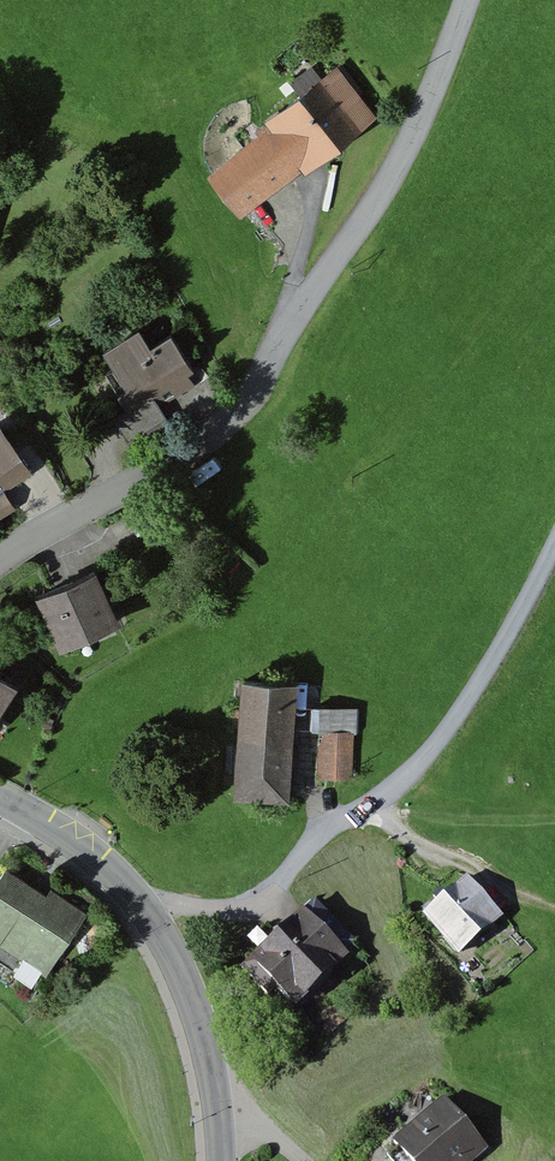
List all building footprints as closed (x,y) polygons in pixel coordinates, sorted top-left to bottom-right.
[(267,124),(303,171),(305,173),(375,119),(337,70),(324,81),(312,66),(287,84),(299,99),(267,124)] [(303,171),(267,124),(255,133),(261,137),(206,178),(238,220),(303,171)] [(151,353),(140,334),(104,355),(114,371),(106,376),(120,398),(108,406),(131,444),(169,422),(160,408),(198,385),(172,341),(151,353)] [(41,494),(0,429),(0,519),(41,494)] [(95,575),(36,601),(60,656),(119,630),(95,575)] [(0,680),(0,719),(18,692),(0,680)] [(300,684),(239,680),(233,798),(294,801),(300,684)] [(46,717),(41,727),(50,730),(54,720),(46,717)] [(355,722),(322,720),(319,782),(352,784),(355,722)] [(7,872),(0,884),(0,949),(48,981),(91,916),(53,891),(48,899),(7,872)] [(462,883),(422,918),(460,960),(499,924),(462,883)] [(313,902),(238,975),(283,1020),(358,947),(313,902)] [(387,1145),(401,1160),(485,1160),(494,1153),(443,1095),(387,1145)]
